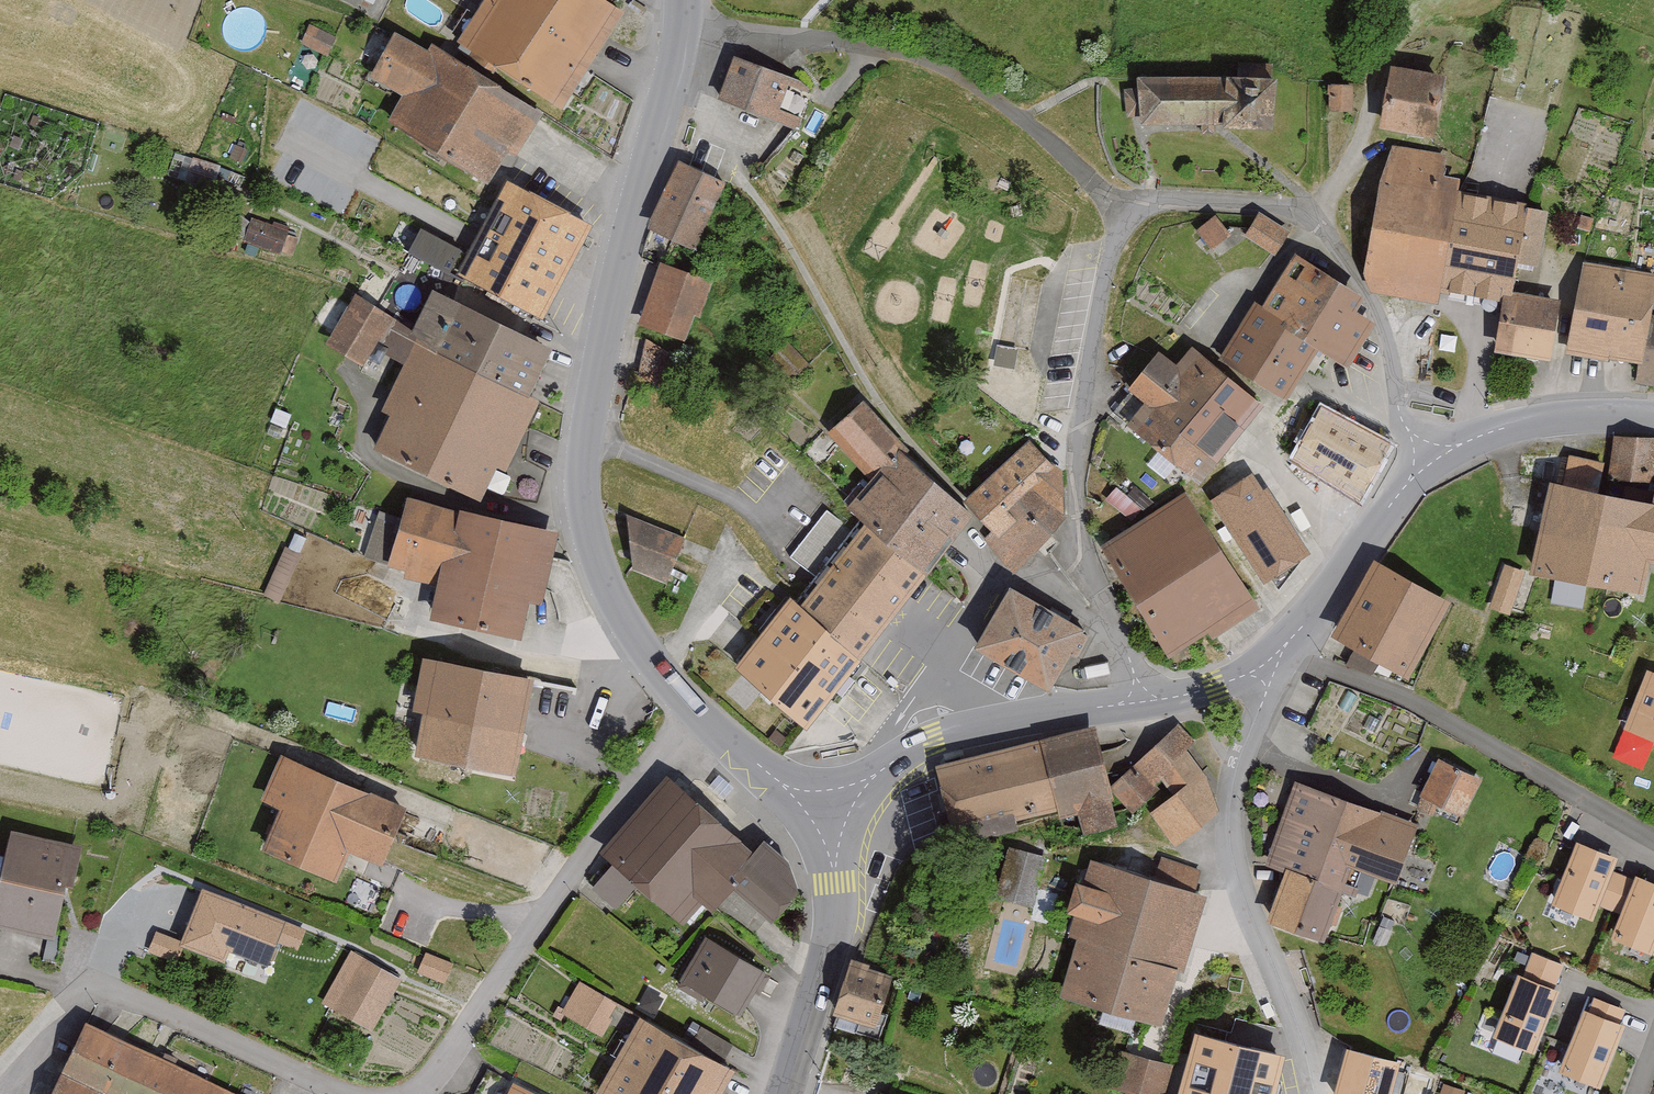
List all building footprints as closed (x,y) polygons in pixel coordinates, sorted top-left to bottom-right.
[(612,2),(608,0),(484,0),(458,40),(562,108),(623,11),(612,2)] [(551,112),(438,42),(433,50),(402,30),(373,77),(404,96),(387,122),(500,193),(551,112)] [(815,82),(740,51),(721,99),(796,129),(815,82)] [(1445,82),(1394,71),(1382,131),(1432,142),(1445,82)] [(1291,79),(1147,73),(1145,123),(1289,128),(1291,79)] [(1354,86),(1329,84),(1327,110),(1352,111),(1354,86)] [(727,180),(678,159),(649,226),(698,247),(727,180)] [(1397,179),(1379,268),(1397,296),(1503,314),(1514,293),(1524,294),(1530,295),(1531,290),(1548,209),(1397,179)] [(600,221),(519,181),(499,219),(489,214),(458,275),(561,326),(594,260),(583,254),(600,221)] [(1246,233),(1277,252),(1293,227),(1262,208),(1246,233)] [(1198,228),(1215,246),(1233,229),(1216,211),(1198,228)] [(254,212),(245,236),(282,250),(292,227),(254,212)] [(421,225),(411,251),(454,268),(464,243),(421,225)] [(1366,306),(1375,293),(1306,249),(1268,308),(1327,346),(1363,368),(1391,322),(1366,306)] [(712,279),(661,260),(639,320),(690,339),(712,279)] [(1591,264),(1579,352),(1652,363),(1653,349),(1653,273),(1591,264)] [(565,349),(447,286),(425,337),(541,394),(565,349)] [(1581,298),(1531,290),(1530,295),(1524,294),(1515,351),(1570,361),(1581,298)] [(367,365),(399,319),(360,291),(327,338),(367,365)] [(1327,346),(1268,308),(1262,304),(1229,353),(1295,396),(1327,346)] [(541,394),(425,337),(389,411),(399,415),(383,449),(490,501),(507,466),(513,470),(548,399),(541,394)] [(1269,399),(1201,350),(1189,367),(1163,348),(1135,387),(1152,399),(1137,419),(1214,475),(1269,399)] [(879,486),(910,448),(873,400),(835,429),(879,486)] [(1392,440),(1328,409),(1303,461),(1367,492),(1392,440)] [(1034,437),(979,499),(994,512),(978,530),(1021,569),(1071,513),(1076,488),(1065,465),(1034,437)] [(1613,438),(1612,483),(1653,485),(1653,440),(1613,438)] [(979,499),(910,448),(879,486),(859,509),(873,521),(941,574),(978,530),(994,512),(979,499)] [(1569,457),(1563,489),(1550,486),(1533,575),(1641,596),(1648,564),(1653,565),(1653,507),(1598,496),(1605,464),(1569,457)] [(1260,470),(1206,508),(1251,573),(1263,565),(1275,582),(1317,553),(1260,470)] [(1199,492),(1113,544),(1183,656),(1269,603),(1251,573),(1206,508),(1199,492)] [(540,609),(560,534),(404,494),(384,570),(455,588),(449,612),(518,629),(524,605),(540,609)] [(859,528),(829,505),(791,554),(820,577),(859,528)] [(941,574),(873,521),(800,610),(865,663),(915,606),(941,574)] [(685,540),(649,525),(631,545),(631,571),(667,585),(685,540)] [(281,597),(304,550),(287,542),(264,589),(281,597)] [(1454,607),(1373,564),(1333,638),(1414,681),(1454,607)] [(1489,609),(1510,617),(1526,572),(1505,565),(1489,609)] [(1097,630),(1021,586),(987,643),(1028,668),(1064,688),(1097,630)] [(865,663),(800,610),(790,602),(732,674),(807,735),(865,663)] [(551,678),(434,654),(423,704),(437,712),(427,757),(530,778),(551,678)] [(1649,673),(1623,732),(1653,746),(1653,675),(1649,673)] [(1178,727),(1131,755),(1178,834),(1206,818),(1210,781),(1178,727)] [(1097,734),(936,766),(955,834),(1058,812),(1059,819),(1078,815),(1084,835),(1118,826),(1097,734)] [(418,805),(288,750),(268,796),(289,805),(273,843),(345,874),(355,851),(391,867),(418,805)] [(1487,776),(1446,756),(1426,795),(1466,816),(1487,776)] [(753,852),(666,775),(597,853),(612,866),(591,889),(615,909),(637,885),(681,924),(702,900),(715,912),(735,889),(771,921),(797,892),(789,864),(763,841),(753,852)] [(1425,822),(1293,775),(1263,859),(1295,870),(1286,895),(1277,922),(1331,941),(1357,866),(1404,883),(1425,822)] [(1621,848),(1577,833),(1552,900),(1594,915),(1621,848)] [(16,834),(0,900),(0,927),(66,942),(87,851),(16,834)] [(1013,842),(1002,896),(1038,904),(1050,850),(1013,842)] [(1216,892),(1106,861),(1098,887),(1084,883),(1075,915),(1093,920),(1070,1001),(1176,1031),(1216,892)] [(1636,867),(1610,934),(1653,951),(1653,950),(1653,874),(1636,867)] [(183,947),(226,964),(229,955),(266,969),(284,925),(204,894),(183,947)] [(280,944),(297,952),(306,931),(288,924),(280,944)] [(148,952),(173,962),(181,942),(156,932),(148,952)] [(762,972),(705,939),(680,982),(736,1015),(762,972)] [(405,974),(364,952),(335,1008),(376,1029),(405,974)] [(417,974),(445,985),(453,965),(426,953),(417,974)] [(869,967),(852,961),(835,1015),(838,1016),(835,1027),(836,1027),(880,1041),(888,1016),(881,1013),(892,978),(868,970),(869,967)] [(1561,982),(1519,966),(1494,1034),(1535,1050),(1561,982)] [(621,1002),(581,978),(561,1011),(601,1034),(621,1002)] [(1629,1017),(1586,1002),(1561,1070),(1605,1085),(1629,1017)] [(602,1093),(716,1093),(730,1069),(642,1020),(601,1093),(602,1093)] [(92,1021),(59,1093),(253,1093),(92,1021)] [(1196,1021),(1178,1093),(1288,1093),(1296,1051),(1196,1021)] [(1152,1093),(1161,1093),(1172,1059),(1127,1045),(1115,1083),(1152,1093)] [(1358,1045),(1343,1093),(1393,1093),(1404,1058),(1358,1045)] [(503,1065),(488,1093),(558,1093),(557,1091),(503,1065)]
